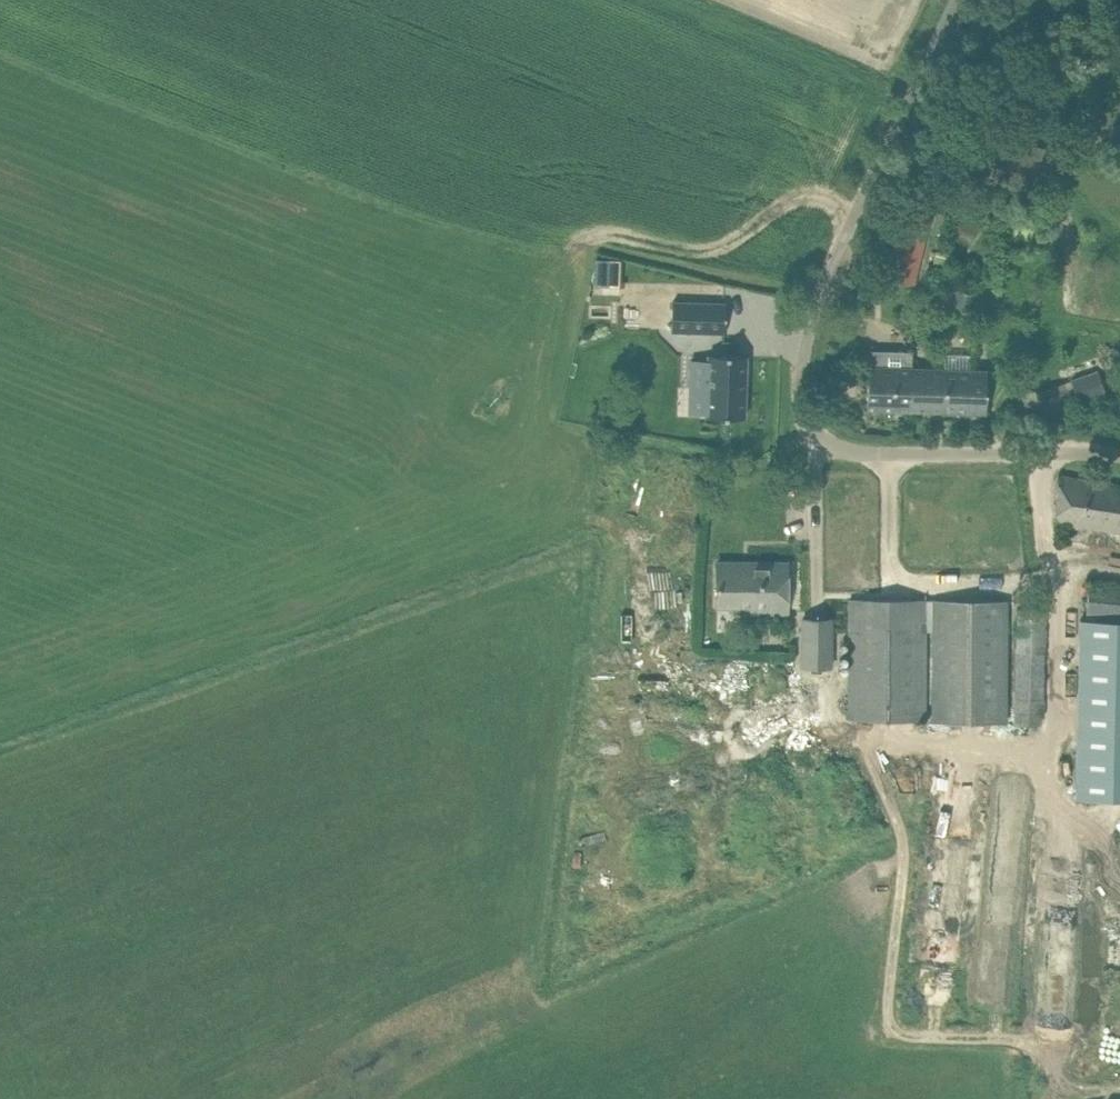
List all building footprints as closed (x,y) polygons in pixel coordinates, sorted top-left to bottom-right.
[(901,207),(884,276),(914,283),(931,214),(901,207)] [(595,262),(594,287),(619,287),(620,262),(595,262)] [(672,301),(671,330),(725,332),(725,303),(672,301)] [(866,408),(910,410),(911,367),(912,352),(869,350),(869,366),(868,366),(866,408)] [(744,417),(746,355),(708,354),(708,361),(691,360),(690,387),(707,388),(706,416),(744,417)] [(987,370),(911,367),(910,410),(985,412),(987,370)] [(1058,474),(1054,521),(1119,532),(1119,485),(1058,474)] [(715,562),(715,605),(754,605),(764,605),(764,611),(787,611),(787,585),(787,563),(754,562),(731,562),(715,562)] [(1089,582),(1086,612),(1119,616),(1119,585),(1089,582)] [(924,719),(925,621),(925,599),(849,599),(849,718),(924,719)] [(1005,722),(1006,622),(1006,600),(934,599),(933,722),(1005,722)] [(1018,608),(1016,697),(1015,724),(1042,725),(1045,609),(1018,608)] [(831,666),(831,619),(802,619),(802,665),(831,666)] [(1080,619),(1075,797),(1119,798),(1119,620),(1080,619)] [(1106,957),(1119,957),(1119,912),(1107,911),(1106,957)]
